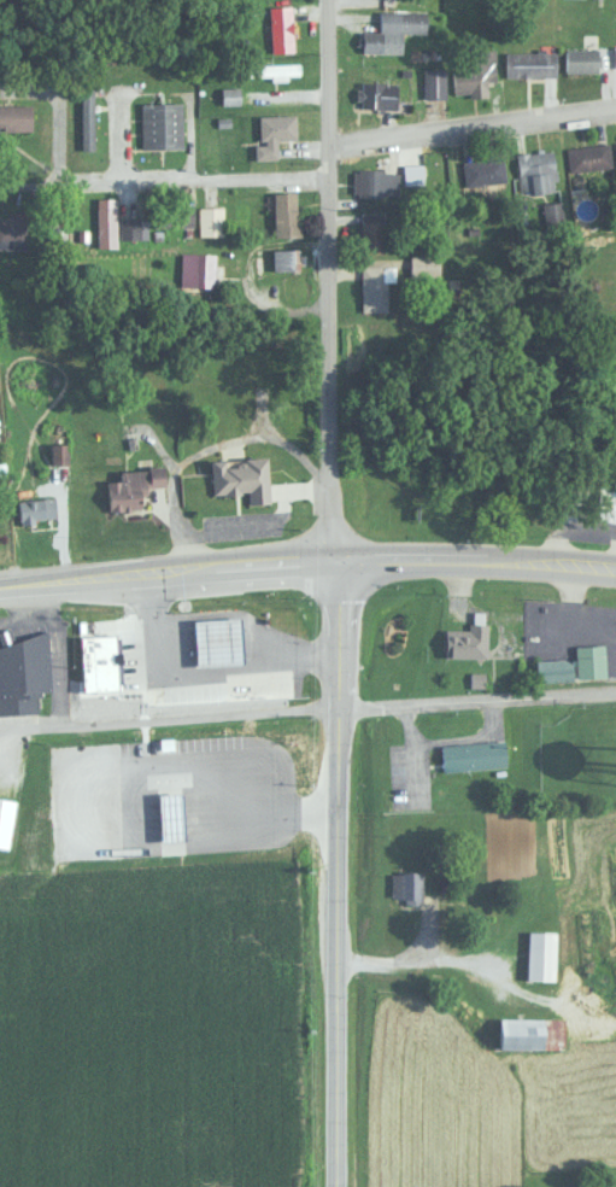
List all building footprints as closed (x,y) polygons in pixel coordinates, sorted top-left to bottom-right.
[(268,51),(292,51),(292,6),(268,6),(268,51)] [(362,52),(401,52),(403,31),(426,31),(426,11),(397,10),(397,31),(362,30),(362,52)] [(494,48),(469,49),(470,65),(451,66),(452,95),(489,94),(488,81),(495,81),(494,48)] [(598,48),(564,48),(564,71),(598,71),(598,48)] [(556,76),(556,51),(505,51),(505,76),(556,76)] [(299,63),(257,63),(257,78),(299,78),(299,63)] [(423,68),(423,98),(445,98),(445,68),(423,68)] [(397,82),(359,82),(359,107),(397,107),(397,82)] [(81,148),(92,148),(92,89),(81,89),(81,148)] [(0,104),(0,130),(31,130),(31,104),(0,104)] [(181,147),(181,104),(140,104),(140,147),(181,147)] [(257,158),(276,158),(276,139),(295,139),(295,115),(257,115),(257,158)] [(568,171),(611,168),(609,142),(565,146),(568,171)] [(515,152),(517,194),(556,192),(555,151),(515,152)] [(463,186),(505,182),(503,157),(460,159),(463,186)] [(385,195),(385,168),(353,168),(353,195),(385,195)] [(172,187),(172,205),(153,205),(153,227),(193,227),(193,187),(172,187)] [(274,235),(299,235),(299,192),(274,192),(274,235)] [(223,206),(198,206),(198,235),(223,235),(223,206)] [(96,209),(96,246),(116,246),(116,209),(96,209)] [(359,210),(359,252),(385,252),(385,210),(359,210)] [(0,212),(0,247),(25,247),(25,212),(0,212)] [(119,217),(119,238),(147,238),(147,217),(119,217)] [(299,248),(272,248),(272,269),(299,269),(299,248)] [(215,290),(215,252),(180,252),(180,290),(215,290)] [(360,310),(388,310),(388,265),(360,265),(360,310)] [(248,505),(270,504),(268,457),(227,460),(211,461),(212,496),(248,493),(248,505)] [(107,510),(142,509),(142,487),(164,487),(164,468),(121,470),(121,481),(107,481),(107,510)] [(55,522),(55,498),(17,498),(17,522),(55,522)] [(486,657),(487,612),(470,612),(470,627),(445,627),(444,656),(486,657)] [(52,692),(48,633),(5,637),(6,644),(0,645),(0,697),(52,692)] [(604,678),(604,644),(575,644),(575,678),(604,678)] [(241,650),(182,653),(184,695),(244,692),(241,650)] [(534,659),(534,680),(571,680),(571,659),(534,659)] [(439,743),(440,770),(506,766),(505,739),(439,743)] [(13,797),(0,796),(0,843),(8,844),(13,797)] [(422,870),(392,870),(392,895),(404,895),(404,902),(422,902),(422,870)] [(528,978),(556,978),(556,929),(528,929),(528,978)] [(564,1047),(564,1016),(499,1016),(499,1047),(564,1047)]
